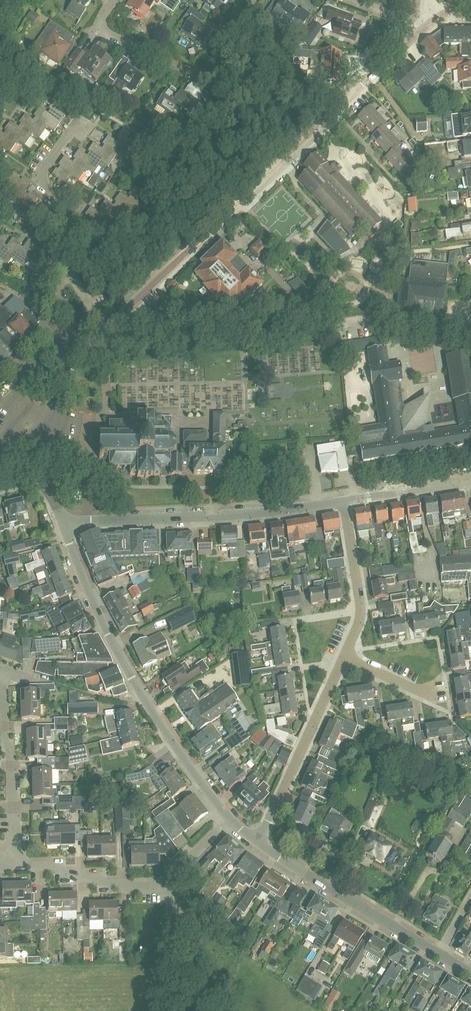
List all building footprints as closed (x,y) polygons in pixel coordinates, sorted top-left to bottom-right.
[(67,10),(81,20),(86,12),(84,10),(92,0),(91,0),(73,0),(71,2),(73,3),(67,10)] [(177,0),(137,0),(136,1),(135,0),(131,0),(127,5),(139,14),(140,13),(146,17),(154,5),(158,7),(161,4),(174,13),(181,3),(177,0)] [(229,0),(206,0),(205,2),(206,3),(202,8),(209,13),(213,8),(220,13),(229,0)] [(311,14),(302,8),(300,11),(284,0),(283,0),(271,17),(301,38),(307,30),(302,26),(311,14)] [(183,32),(192,38),(192,42),(193,44),(196,46),(199,46),(203,46),(212,32),(199,22),(204,16),(191,8),(182,22),(187,25),(183,32)] [(360,26),(350,22),(353,17),(330,8),(326,19),(336,23),(333,33),(354,41),(360,26)] [(30,11),(25,19),(34,24),(39,16),(30,11)] [(58,65),(64,56),(72,46),(69,44),(73,37),(51,22),(33,47),(58,65)] [(420,45),(430,58),(441,51),(438,47),(444,43),(444,44),(462,44),(462,56),(470,56),(470,28),(444,28),(431,37),(420,45)] [(316,38),(307,32),(301,40),(310,46),(316,38)] [(95,48),(88,57),(77,50),(58,77),(64,82),(71,71),(75,73),(79,68),(97,81),(112,59),(95,48)] [(340,53),(321,51),(318,81),(338,83),(339,73),(340,74),(340,73),(339,73),(340,69),(340,68),(339,68),(340,53)] [(463,90),(470,89),(470,67),(469,67),(468,59),(445,61),(446,69),(457,69),(458,84),(462,83),(463,90)] [(419,65),(436,83),(441,78),(425,60),(419,65)] [(392,78),(406,93),(422,79),(430,88),(436,83),(419,65),(414,69),(408,63),(392,78)] [(125,69),(119,65),(109,78),(103,87),(108,90),(111,87),(120,93),(126,84),(127,85),(125,88),(132,92),(134,90),(135,91),(144,78),(127,66),(125,69)] [(303,96),(307,88),(292,81),(288,89),(303,96)] [(93,89),(98,92),(101,87),(96,84),(93,89)] [(158,105),(154,110),(163,117),(167,111),(176,117),(182,109),(188,113),(186,115),(189,117),(192,119),(194,117),(195,117),(202,107),(198,105),(199,103),(199,102),(185,92),(180,99),(177,96),(168,90),(158,105)] [(48,113),(46,112),(41,118),(50,124),(47,127),(54,132),(65,116),(58,110),(61,105),(54,100),(54,101),(50,98),(46,103),(50,106),(48,109),(50,110),(48,113)] [(358,117),(367,126),(383,111),(381,108),(377,112),(371,106),(358,117)] [(35,131),(33,134),(39,139),(47,127),(50,124),(41,118),(46,112),(39,107),(33,115),(36,117),(33,120),(31,119),(27,125),(35,131)] [(385,114),(383,111),(367,126),(375,135),(385,126),(388,124),(382,117),(385,114)] [(18,127),(16,126),(12,131),(20,137),(18,141),(25,146),(33,134),(35,131),(27,125),(31,119),(25,114),(19,123),(20,124),(18,127)] [(451,117),(454,138),(464,137),(468,136),(468,140),(470,140),(470,118),(463,119),(462,116),(451,117)] [(415,120),(417,133),(427,131),(426,119),(415,120)] [(2,133),(0,135),(0,140),(6,144),(3,148),(10,152),(18,141),(20,137),(12,131),(16,126),(10,122),(4,130),(6,131),(4,134),(2,133)] [(372,137),(380,146),(397,131),(394,129),(391,132),(385,126),(375,135),(372,137)] [(117,142),(114,140),(110,146),(118,152),(116,155),(122,160),(134,144),(126,139),(130,134),(123,129),(117,137),(119,138),(117,142)] [(177,131),(172,139),(176,142),(182,134),(177,131)] [(399,134),(397,131),(380,146),(389,155),(398,146),(399,147),(402,144),(395,137),(399,134)] [(108,167),(116,155),(118,152),(110,146),(114,140),(108,136),(103,144),(104,145),(102,149),(99,147),(95,153),(103,159),(101,162),(108,167)] [(447,143),(446,143),(447,148),(448,152),(458,150),(457,142),(447,143)] [(89,166),(87,169),(93,174),(101,162),(103,159),(95,153),(99,147),(94,143),(88,151),(90,153),(87,156),(85,154),(81,160),(89,166)] [(455,169),(470,166),(470,144),(463,145),(463,150),(464,159),(461,159),(462,161),(454,163),(455,169)] [(394,167),(411,152),(408,149),(404,153),(399,147),(398,146),(389,155),(386,158),(394,167)] [(72,163),(70,161),(65,168),(74,174),(72,176),(78,181),(87,169),(89,166),(81,160),(85,154),(79,150),(73,159),(75,160),(72,163)] [(330,167),(327,163),(328,162),(318,151),(304,164),(308,169),(299,178),(323,203),(322,204),(336,219),(330,223),(328,220),(318,233),(339,257),(351,250),(334,229),(341,223),(353,236),(362,228),(372,238),(378,232),(375,229),(382,222),(379,219),(380,218),(338,172),(342,168),(336,162),(330,167)] [(413,154),(411,152),(394,167),(403,176),(411,168),(415,164),(409,158),(413,154)] [(65,168),(70,161),(64,157),(59,165),(60,166),(58,170),(56,168),(52,174),(59,180),(57,183),(64,188),(72,176),(74,174),(65,168)] [(455,169),(448,170),(449,180),(466,177),(468,190),(470,189),(470,166),(455,169)] [(11,192),(15,195),(20,187),(26,191),(30,184),(23,178),(21,180),(18,178),(19,176),(13,172),(8,179),(5,177),(0,184),(11,192)] [(92,175),(87,183),(92,186),(97,179),(92,175)] [(134,185),(128,194),(130,195),(128,199),(126,197),(121,204),(130,209),(128,212),(134,217),(146,201),(138,196),(142,190),(134,185)] [(27,201),(33,206),(38,199),(30,193),(28,195),(24,193),(26,191),(20,187),(15,195),(11,192),(6,199),(18,207),(21,209),(27,201)] [(447,193),(448,202),(458,201),(457,192),(447,193)] [(128,212),(130,209),(121,204),(126,197),(120,193),(114,201),(116,202),(114,206),(112,204),(107,210),(115,216),(113,219),(119,224),(128,212)] [(113,219),(115,216),(107,210),(112,204),(105,200),(100,208),(101,209),(99,212),(97,211),(92,218),(100,224),(98,226),(105,231),(113,219)] [(32,207),(33,206),(27,201),(21,209),(18,207),(13,213),(29,225),(35,218),(39,221),(45,214),(36,208),(35,209),(32,207)] [(144,211),(145,212),(149,215),(153,210),(148,206),(144,211)] [(82,218),(78,224),(85,229),(83,232),(90,238),(98,226),(100,224),(92,218),(97,211),(91,207),(85,215),(87,217),(85,220),(82,218)] [(403,227),(398,221),(385,233),(390,239),(403,227)] [(463,235),(470,234),(470,228),(462,230),(451,231),(445,231),(446,239),(463,236),(463,235)] [(23,267),(28,261),(24,258),(30,249),(25,246),(23,248),(20,246),(21,244),(13,238),(9,244),(14,248),(8,256),(12,259),(23,267)] [(7,265),(12,259),(8,256),(14,248),(9,244),(7,247),(3,244),(5,242),(0,239),(0,260),(7,265)] [(41,259),(46,252),(40,248),(39,250),(35,247),(37,245),(29,240),(25,246),(30,249),(24,258),(28,261),(39,269),(44,262),(41,259)] [(249,249),(258,258),(268,249),(259,240),(249,249)] [(204,287),(217,300),(231,286),(219,273),(237,256),(223,241),(201,262),(204,265),(195,274),(205,285),(204,287)] [(450,252),(448,266),(448,270),(454,270),(456,258),(462,257),(461,250),(450,252)] [(238,257),(237,256),(219,273),(231,286),(217,300),(218,299),(229,310),(238,301),(241,304),(263,283),(247,267),(238,258),(238,257)] [(408,282),(446,286),(447,280),(448,270),(448,266),(414,261),(414,260),(413,259),(413,258),(412,258),(411,258),(410,258),(409,258),(408,259),(408,260),(408,261),(408,262),(408,263),(409,263),(409,264),(410,264),(408,282)] [(446,286),(408,282),(402,281),(402,279),(401,279),(401,281),(397,315),(442,320),(446,286)] [(303,290),(297,294),(305,302),(313,302),(307,288),(303,283),(299,286),(303,290)] [(2,330),(3,329),(5,331),(20,345),(21,343),(33,331),(32,330),(40,322),(26,309),(17,300),(13,297),(3,307),(2,309),(0,307),(0,328),(2,330)] [(68,320),(65,325),(76,331),(79,325),(79,319),(74,315),(68,320)] [(0,336),(0,341),(12,352),(19,346),(19,345),(20,345),(5,331),(0,336)] [(8,357),(12,352),(0,341),(0,365),(8,357)] [(446,350),(447,357),(446,357),(453,400),(455,399),(458,419),(459,419),(460,426),(463,426),(462,425),(470,424),(470,353),(470,346),(446,350)] [(373,385),(375,396),(380,425),(376,426),(357,429),(359,443),(360,443),(361,447),(360,447),(362,461),(419,452),(425,451),(465,444),(466,445),(470,445),(470,424),(462,425),(463,426),(460,426),(434,430),(433,426),(425,427),(424,425),(423,423),(426,422),(428,407),(426,407),(426,404),(426,402),(425,401),(423,401),(420,403),(420,401),(406,407),(405,407),(404,406),(401,386),(400,386),(399,381),(403,380),(400,361),(389,363),(386,347),(382,348),(382,347),(368,349),(370,366),(369,367),(372,385),(373,385)] [(182,474),(182,464),(182,463),(182,457),(181,457),(170,457),(170,454),(171,454),(172,455),(172,454),(172,453),(176,450),(176,451),(177,450),(176,449),(176,444),(177,443),(176,442),(172,439),(174,438),(173,437),(172,438),(170,438),(170,435),(170,434),(170,430),(171,429),(172,429),(171,417),(161,417),(160,416),(159,417),(153,417),(153,416),(154,415),(153,414),(152,416),(146,416),(146,414),(144,414),(144,416),(138,416),(137,414),(136,415),(137,416),(137,417),(131,417),(130,416),(130,417),(130,418),(130,423),(124,423),(124,420),(123,420),(123,423),(118,423),(118,422),(116,422),(116,423),(114,423),(110,423),(109,422),(109,423),(109,424),(109,429),(105,429),(102,432),(102,436),(100,436),(99,436),(98,436),(99,438),(99,447),(99,455),(99,457),(100,459),(102,459),(105,462),(110,462),(110,467),(109,468),(109,469),(110,468),(116,468),(116,470),(118,470),(118,468),(124,468),(124,471),(125,471),(125,468),(131,468),(131,474),(130,475),(130,476),(131,475),(138,475),(138,476),(137,477),(138,478),(139,477),(153,477),(154,478),(155,477),(153,475),(160,475),(161,476),(169,476),(171,477),(173,475),(182,475),(182,474)] [(194,473),(210,474),(224,474),(224,473),(232,473),(233,463),(225,463),(225,432),(232,432),(232,429),(228,429),(227,427),(229,423),(227,419),(225,419),(225,414),(213,414),(213,449),(206,449),(194,449),(194,463),(194,473)] [(182,457),(182,463),(182,464),(194,463),(194,449),(206,449),(206,431),(182,431),(182,448),(181,448),(181,457),(182,457)] [(317,447),(321,474),(348,470),(344,443),(317,447)] [(465,508),(463,495),(451,497),(454,515),(460,513),(461,515),(461,516),(462,516),(466,515),(465,511),(466,511),(465,508)] [(447,521),(447,518),(454,517),(454,516),(451,497),(439,499),(442,514),(444,521),(447,521)] [(428,528),(434,527),(432,515),(438,514),(436,499),(424,501),(428,528)] [(25,500),(15,502),(20,527),(26,526),(23,514),(28,513),(25,500)] [(7,530),(20,527),(15,502),(4,505),(8,524),(6,525),(7,530)] [(421,519),(421,516),(419,502),(405,504),(408,522),(421,519)] [(398,540),(396,532),(395,524),(398,523),(398,521),(404,520),(401,505),(390,507),(392,524),(390,524),(392,533),(393,540),(398,540)] [(380,531),(383,531),(382,528),(389,527),(385,507),(374,509),(376,525),(375,525),(375,530),(376,531),(380,531)] [(370,531),(375,530),(375,525),(373,516),(370,516),(369,510),(354,513),(357,533),(370,531)] [(333,531),(340,530),(338,515),(322,517),(325,535),(334,534),(333,531)] [(312,543),(317,542),(314,519),(302,521),(305,541),(311,540),(312,543)] [(305,543),(305,541),(302,521),(286,523),(290,545),(305,543)] [(278,547),(287,546),(286,540),(285,540),(282,524),(270,526),(272,542),(269,543),(271,561),(280,559),(278,547)] [(264,526),(254,528),(254,525),(250,526),(250,528),(248,528),(250,545),(262,544),(263,551),(262,551),(263,555),(258,556),(260,568),(271,567),(269,551),(268,543),(266,543),(264,526)] [(245,558),(245,541),(236,542),(236,529),(221,530),(221,540),(219,540),(220,545),(221,545),(221,547),(227,546),(227,550),(230,550),(231,558),(245,558)] [(135,576),(130,579),(136,576),(160,571),(158,533),(113,534),(113,536),(101,537),(99,531),(78,539),(98,587),(129,574),(127,569),(131,567),(135,576)] [(176,532),(176,536),(177,544),(179,544),(179,556),(179,558),(185,557),(186,566),(193,566),(192,531),(176,532)] [(179,558),(179,556),(179,544),(177,544),(176,536),(167,536),(168,543),(166,543),(166,553),(168,553),(169,558),(175,558),(179,558)] [(40,539),(24,542),(25,549),(41,546),(40,539)] [(412,555),(419,554),(418,547),(417,539),(409,540),(412,555)] [(199,551),(212,550),(212,540),(198,541),(199,551)] [(24,542),(11,545),(12,552),(25,549),(24,542)] [(434,545),(440,558),(446,558),(444,543),(434,545)] [(27,573),(34,570),(46,565),(59,561),(54,549),(42,554),(41,551),(36,553),(39,561),(25,566),(27,573)] [(15,563),(19,562),(18,555),(4,558),(6,566),(6,565),(15,563)] [(327,564),(327,561),(325,555),(319,556),(322,570),(328,569),(327,564)] [(165,556),(160,557),(161,571),(172,570),(171,564),(165,565),(165,556)] [(446,558),(440,558),(442,582),(467,580),(470,580),(470,556),(446,558)] [(50,577),(63,572),(59,561),(46,565),(34,570),(36,575),(44,572),(46,578),(50,577)] [(328,571),(330,571),(343,569),(345,568),(344,562),(327,564),(328,569),(328,571)] [(15,563),(6,565),(9,577),(18,575),(15,563)] [(396,565),(382,567),(383,576),(398,574),(396,565)] [(397,568),(398,575),(414,572),(413,565),(397,568)] [(191,568),(192,589),(200,588),(199,577),(200,577),(199,569),(199,568),(191,568)] [(343,569),(330,571),(331,578),(333,577),(335,587),(327,588),(329,602),(342,600),(341,594),(344,593),(342,576),(344,576),(343,569)] [(50,589),(55,588),(67,583),(63,572),(50,577),(46,578),(49,585),(50,589)] [(416,579),(414,572),(398,575),(399,582),(416,579)] [(307,575),(301,576),(302,585),(303,590),(309,589),(307,575)] [(302,585),(301,576),(293,577),(294,586),(302,585)] [(394,579),(391,579),(384,580),(384,582),(372,584),(374,599),(387,597),(385,586),(395,584),(394,579)] [(309,592),(310,595),(311,604),(325,602),(323,590),(325,589),(324,582),(315,583),(316,591),(309,592)] [(50,589),(43,592),(38,594),(40,599),(57,593),(59,599),(72,595),(67,583),(55,588),(50,589)] [(282,588),(285,608),(300,606),(298,592),(291,593),(290,587),(282,588)] [(142,597),(141,595),(137,588),(130,592),(135,601),(142,597)] [(123,598),(129,595),(126,589),(104,600),(109,608),(124,600),(123,598)] [(391,596),(392,602),(408,599),(407,593),(391,596)] [(109,608),(117,625),(133,617),(124,600),(109,608)] [(440,628),(439,621),(446,620),(445,613),(451,612),(453,614),(458,606),(441,607),(434,602),(430,608),(424,609),(427,630),(440,628)] [(139,609),(142,613),(152,608),(150,603),(139,609)] [(381,638),(394,635),(392,622),(391,616),(388,603),(378,604),(379,610),(384,610),(386,623),(378,624),(381,638)] [(427,630),(424,609),(422,603),(418,603),(420,617),(412,618),(414,632),(427,630)] [(17,614),(17,615),(19,620),(19,622),(46,616),(45,614),(47,613),(55,630),(83,616),(76,604),(62,612),(59,607),(53,610),(51,607),(17,614)] [(190,607),(177,614),(183,627),(196,621),(190,607)] [(155,612),(152,608),(142,613),(144,617),(155,612)] [(449,647),(461,645),(459,637),(463,637),(465,638),(466,644),(470,643),(470,626),(469,613),(461,614),(454,615),(456,623),(458,623),(459,627),(457,627),(458,631),(457,631),(447,633),(449,647)] [(7,620),(19,620),(17,615),(2,614),(1,628),(6,628),(7,620)] [(137,625),(136,623),(140,621),(137,615),(133,617),(117,625),(122,633),(137,625)] [(59,637),(60,636),(71,630),(73,635),(81,631),(83,634),(90,630),(83,616),(55,630),(59,637)] [(404,620),(392,622),(394,635),(406,633),(404,620)] [(251,634),(259,633),(258,625),(250,627),(251,634)] [(272,643),(286,641),(284,628),(270,630),(272,643)] [(133,645),(143,667),(170,655),(160,633),(133,645)] [(112,664),(98,637),(79,639),(72,641),(75,649),(73,651),(74,654),(76,653),(77,657),(76,657),(76,663),(98,663),(108,664),(112,664)] [(29,654),(31,654),(32,641),(32,639),(21,639),(22,648),(23,658),(29,657),(29,654)] [(42,640),(32,641),(31,654),(60,652),(59,639),(42,640)] [(1,641),(0,640),(0,656),(14,661),(24,665),(23,660),(23,658),(22,648),(14,645),(1,641)] [(266,649),(267,657),(288,654),(286,641),(272,643),(251,646),(252,651),(266,649)] [(466,644),(461,645),(449,647),(451,658),(463,656),(469,655),(468,647),(470,647),(470,643),(466,644)] [(251,672),(252,677),(271,674),(288,672),(288,667),(290,667),(289,666),(291,665),(290,659),(288,660),(288,654),(267,657),(264,657),(264,663),(275,662),(276,668),(251,672)] [(465,669),(464,663),(470,662),(470,660),(470,655),(469,655),(463,656),(451,658),(453,671),(465,669)] [(183,673),(178,666),(162,677),(164,680),(163,681),(166,686),(167,685),(169,688),(170,687),(173,691),(176,689),(177,689),(200,673),(201,673),(208,668),(203,661),(200,663),(183,673)] [(38,662),(35,672),(54,678),(57,663),(38,662)] [(111,668),(108,668),(108,664),(98,663),(98,665),(84,665),(84,675),(88,688),(120,675),(116,667),(111,669),(111,668)] [(64,675),(84,675),(84,665),(58,664),(58,676),(64,677),(64,675)] [(278,684),(279,691),(293,690),(291,677),(289,677),(288,672),(271,674),(273,685),(278,684)] [(124,685),(120,675),(88,688),(89,690),(98,693),(99,692),(98,690),(104,687),(106,692),(116,688),(119,696),(128,692),(124,685)] [(251,686),(250,675),(236,677),(237,688),(251,686)] [(466,678),(455,680),(454,680),(456,693),(468,691),(467,680),(466,678)] [(21,691),(21,705),(39,705),(39,699),(47,699),(47,691),(55,691),(55,685),(53,685),(42,685),(41,691),(21,691)] [(177,701),(186,713),(185,714),(189,719),(190,719),(198,731),(239,704),(227,686),(203,702),(196,691),(191,694),(190,692),(177,701)] [(369,722),(368,715),(367,708),(375,706),(374,700),(372,687),(359,689),(361,702),(362,708),(363,716),(364,723),(369,722)] [(361,702),(359,689),(346,691),(347,696),(342,697),(343,705),(353,704),(355,717),(363,716),(362,708),(361,702)] [(275,698),(276,705),(295,702),(293,690),(279,691),(266,693),(267,699),(275,698)] [(468,691),(456,693),(458,705),(470,703),(470,691),(468,691)] [(296,715),(295,702),(276,705),(263,707),(264,714),(282,712),(283,717),(296,715)] [(458,705),(460,718),(470,716),(470,708),(470,703),(458,705)] [(98,704),(68,705),(68,715),(98,714),(98,704)] [(39,705),(21,705),(22,719),(40,719),(39,705)] [(399,707),(393,708),(393,706),(391,705),(388,706),(387,707),(387,709),(386,709),(388,723),(394,721),(395,728),(397,727),(399,743),(404,742),(402,727),(399,707)] [(411,705),(399,707),(402,727),(414,725),(413,719),(414,719),(411,705)] [(106,722),(108,729),(117,727),(117,728),(136,725),(133,712),(105,718),(106,722)] [(227,719),(231,725),(225,729),(229,736),(223,740),(228,747),(219,754),(222,757),(247,739),(232,716),(227,719)] [(324,734),(337,740),(339,734),(352,740),(356,727),(344,720),(341,728),(329,722),(324,734)] [(442,724),(437,725),(444,765),(445,770),(451,769),(454,769),(450,745),(466,743),(465,735),(458,728),(452,729),(451,722),(450,723),(449,721),(442,722),(442,724)] [(426,732),(421,733),(422,742),(427,741),(433,740),(438,766),(444,765),(437,725),(433,725),(432,723),(426,724),(426,726),(425,727),(426,732)] [(27,731),(27,745),(45,744),(45,739),(52,739),(52,731),(55,731),(55,724),(45,725),(45,731),(27,731)] [(118,732),(120,738),(138,734),(136,725),(117,728),(117,727),(108,729),(109,734),(118,732)] [(217,749),(214,745),(216,743),(209,735),(215,731),(211,725),(190,740),(201,754),(204,758),(217,749)] [(275,731),(267,732),(267,734),(284,744),(288,735),(278,731),(275,731)] [(415,734),(413,734),(416,756),(425,760),(422,742),(421,733),(415,734)] [(138,734),(120,738),(109,740),(112,751),(122,749),(122,748),(140,744),(138,734)] [(331,751),(327,760),(340,766),(344,757),(343,757),(345,752),(339,749),(340,749),(334,746),(337,740),(324,734),(319,746),(331,751)] [(81,736),(70,738),(71,746),(83,744),(81,736)] [(262,742),(270,747),(274,741),(267,736),(262,742)] [(275,741),(270,749),(277,752),(281,745),(275,741)] [(45,744),(27,745),(27,759),(37,759),(37,765),(42,765),(69,764),(69,758),(46,759),(46,752),(48,752),(48,744),(45,744)] [(83,754),(82,746),(69,748),(69,766),(79,763),(77,755),(83,754)] [(279,755),(288,759),(291,752),(282,748),(279,755)] [(214,770),(222,780),(234,771),(239,767),(235,762),(231,758),(214,770)] [(337,772),(340,766),(327,760),(325,766),(337,772)] [(312,762),(306,774),(330,785),(333,786),(334,787),(336,781),(321,774),(324,768),(312,762)] [(33,770),(33,784),(51,784),(51,770),(55,770),(55,771),(69,770),(69,764),(42,765),(42,770),(33,770)] [(161,791),(167,787),(179,779),(171,769),(160,777),(151,764),(140,772),(121,775),(126,782),(150,778),(161,791)] [(239,767),(234,771),(222,780),(229,789),(246,777),(239,767)] [(461,789),(462,789),(460,794),(459,793),(451,805),(439,826),(430,840),(433,842),(426,855),(430,858),(428,861),(428,863),(433,866),(435,865),(437,862),(441,864),(452,845),(449,844),(452,840),(451,837),(448,835),(455,822),(464,827),(470,815),(470,772),(461,789)] [(234,796),(243,804),(252,795),(257,788),(253,784),(252,783),(257,778),(253,774),(249,778),(245,781),(247,782),(234,796)] [(333,786),(330,785),(306,774),(301,786),(313,792),(316,786),(328,791),(328,790),(331,792),(333,786)] [(167,809),(175,803),(172,799),(186,789),(179,779),(167,787),(170,791),(166,794),(169,800),(151,812),(155,818),(167,809)] [(73,796),(58,797),(57,792),(61,791),(61,784),(51,784),(33,784),(34,798),(56,798),(56,804),(74,804),(73,796)] [(118,785),(109,785),(109,796),(118,795),(118,785)] [(264,799),(261,796),(263,793),(257,788),(252,795),(243,804),(252,812),(264,799)] [(313,793),(310,799),(325,806),(328,800),(313,793)] [(192,825),(194,824),(208,813),(194,795),(180,806),(170,814),(167,809),(183,832),(192,826),(192,825)] [(312,810),(315,803),(302,797),(299,804),(301,805),(293,822),(307,828),(315,811),(312,810)] [(371,802),(362,823),(372,828),(381,806),(371,802)] [(154,819),(161,828),(171,841),(183,832),(167,809),(155,818),(154,819)] [(331,810),(320,830),(328,834),(329,833),(333,835),(329,841),(337,845),(342,837),(345,839),(352,827),(338,819),(340,815),(331,810)] [(60,822),(60,828),(60,846),(61,846),(61,848),(63,849),(66,849),(67,848),(67,846),(74,846),(74,842),(74,828),(73,828),(68,828),(68,821),(60,821),(60,822)] [(46,828),(46,846),(60,846),(60,828),(60,822),(52,822),(52,828),(46,828)] [(152,842),(144,842),(145,866),(159,866),(159,855),(165,855),(165,856),(170,862),(180,853),(171,841),(161,828),(156,832),(157,838),(152,842)] [(457,854),(470,863),(470,850),(470,831),(457,854)] [(87,857),(101,857),(101,839),(94,839),(94,837),(92,837),(92,832),(87,832),(87,857)] [(290,841),(296,845),(300,837),(294,833),(290,841)] [(366,836),(360,846),(364,849),(362,851),(382,863),(384,861),(391,865),(399,853),(391,848),(393,846),(391,845),(392,844),(387,841),(386,843),(373,835),(371,837),(371,839),(366,836)] [(215,859),(220,864),(238,845),(229,837),(223,844),(221,843),(211,855),(210,855),(198,868),(203,873),(215,859)] [(115,838),(101,839),(101,857),(115,857),(115,838)] [(141,866),(145,866),(144,842),(129,842),(129,849),(131,849),(131,860),(129,860),(129,869),(141,869),(141,866)] [(244,852),(245,851),(238,845),(220,864),(216,868),(218,869),(193,901),(204,909),(211,900),(226,880),(218,875),(230,862),(233,865),(244,852)] [(242,880),(256,860),(251,856),(250,857),(247,855),(237,868),(242,872),(238,872),(227,887),(233,891),(234,890),(240,883),(242,880)] [(242,880),(240,883),(244,886),(246,883),(249,886),(263,866),(260,864),(261,863),(256,860),(242,880)] [(190,867),(182,875),(187,880),(196,872),(190,867)] [(259,886),(256,891),(251,888),(250,890),(241,904),(239,903),(233,911),(232,913),(227,920),(234,924),(241,912),(245,914),(256,897),(258,899),(262,893),(268,897),(270,892),(279,879),(278,879),(273,875),(268,872),(262,882),(259,886)] [(272,924),(280,912),(281,910),(277,908),(290,886),(284,883),(279,879),(270,892),(268,897),(266,899),(272,902),(270,906),(273,908),(265,920),(272,924)] [(31,897),(30,894),(30,884),(29,884),(29,882),(19,882),(20,884),(16,884),(17,902),(24,902),(27,905),(33,905),(34,905),(34,904),(34,897),(31,897)] [(17,902),(16,884),(2,884),(2,899),(0,899),(0,909),(8,909),(17,908),(17,902)] [(286,901),(281,910),(280,912),(281,913),(293,920),(300,909),(298,908),(306,896),(296,890),(288,902),(286,901)] [(56,912),(63,912),(62,894),(49,894),(49,896),(47,897),(49,900),(49,908),(40,909),(40,917),(46,917),(49,917),(49,918),(54,918),(54,914),(56,914),(56,912)] [(62,894),(63,912),(77,912),(76,894),(62,894)] [(449,911),(444,908),(447,902),(434,894),(430,901),(432,903),(423,918),(433,923),(434,926),(436,927),(438,926),(439,927),(449,911)] [(306,913),(300,909),(293,920),(290,925),(297,929),(303,918),(314,925),(318,918),(327,903),(316,896),(306,913)] [(220,906),(213,901),(206,910),(213,915),(220,906)] [(90,922),(104,921),(103,903),(89,903),(90,922)] [(117,903),(103,903),(104,921),(117,921),(117,903)] [(327,903),(318,918),(324,921),(317,932),(322,935),(330,922),(332,923),(334,920),(332,919),(338,910),(333,907),(333,905),(329,903),(328,904),(327,903)] [(223,927),(225,924),(227,920),(232,913),(225,909),(220,906),(213,916),(219,920),(219,924),(223,927)] [(343,943),(353,927),(342,921),(326,948),(332,951),(338,940),(343,943)] [(363,933),(353,927),(343,943),(349,946),(342,957),(347,960),(363,933)] [(465,954),(470,943),(470,931),(469,935),(465,932),(455,949),(465,954)] [(377,964),(380,960),(387,948),(372,939),(368,945),(361,941),(342,972),(352,978),(365,956),(377,964)] [(269,956),(268,955),(270,952),(273,946),(266,942),(260,951),(261,952),(258,957),(266,962),(269,956)] [(7,945),(0,945),(0,959),(14,959),(14,945),(7,945)] [(384,988),(385,986),(390,979),(407,951),(403,949),(404,948),(399,945),(399,946),(398,946),(394,953),(393,952),(388,960),(393,962),(385,976),(379,986),(384,988)] [(390,979),(385,986),(391,989),(395,982),(403,968),(408,971),(412,964),(411,963),(415,956),(414,956),(415,955),(410,952),(410,953),(407,951),(390,979)] [(93,954),(84,954),(84,962),(93,962),(93,954)] [(409,1005),(416,992),(431,967),(428,964),(429,963),(424,960),(423,961),(422,961),(414,974),(419,977),(404,1002),(409,1005)] [(322,961),(317,971),(324,975),(330,965),(322,961)] [(431,967),(416,992),(421,995),(424,990),(430,993),(442,973),(431,967)] [(441,1006),(456,981),(453,979),(453,978),(449,975),(449,976),(448,976),(439,989),(436,995),(440,998),(432,1010),(438,1010),(439,1010),(441,1006)] [(295,991),(303,996),(312,981),(304,976),(295,991)] [(312,981),(303,996),(314,1002),(323,988),(312,981)] [(460,983),(456,981),(441,1006),(445,1009),(452,997),(457,1000),(465,986),(464,986),(464,985),(460,982),(460,983)] [(470,1004),(470,989),(470,988),(469,989),(468,988),(460,1002),(464,1004),(460,1010),(467,1010),(470,1004)] [(419,997),(411,1010),(412,1010),(422,1010),(427,1003),(428,1003),(428,1002),(419,997)] [(334,1004),(327,1000),(323,1006),(330,1010),(334,1004)]
